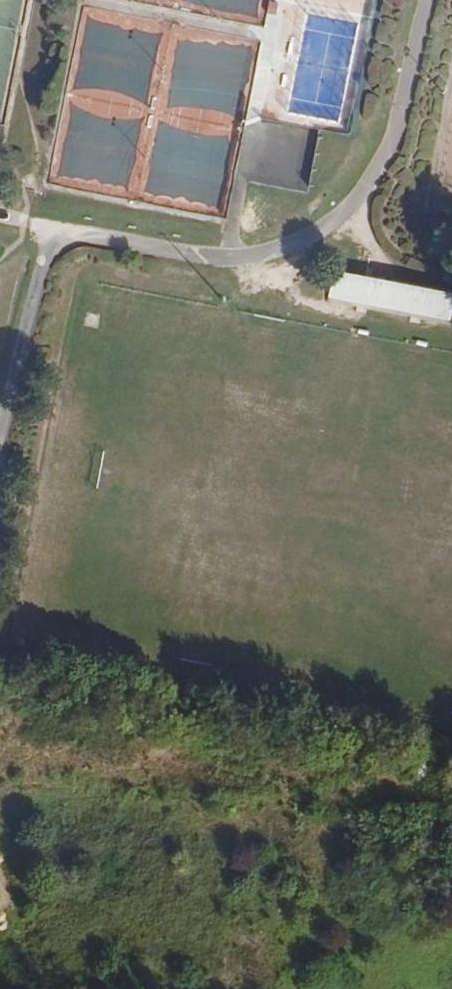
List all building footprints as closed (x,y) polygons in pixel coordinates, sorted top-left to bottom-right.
[(409,286),(332,271),(330,279),(407,295),(409,286)] [(451,309),(451,295),(409,286),(407,295),(330,279),(326,301),(449,325),(451,309)]
